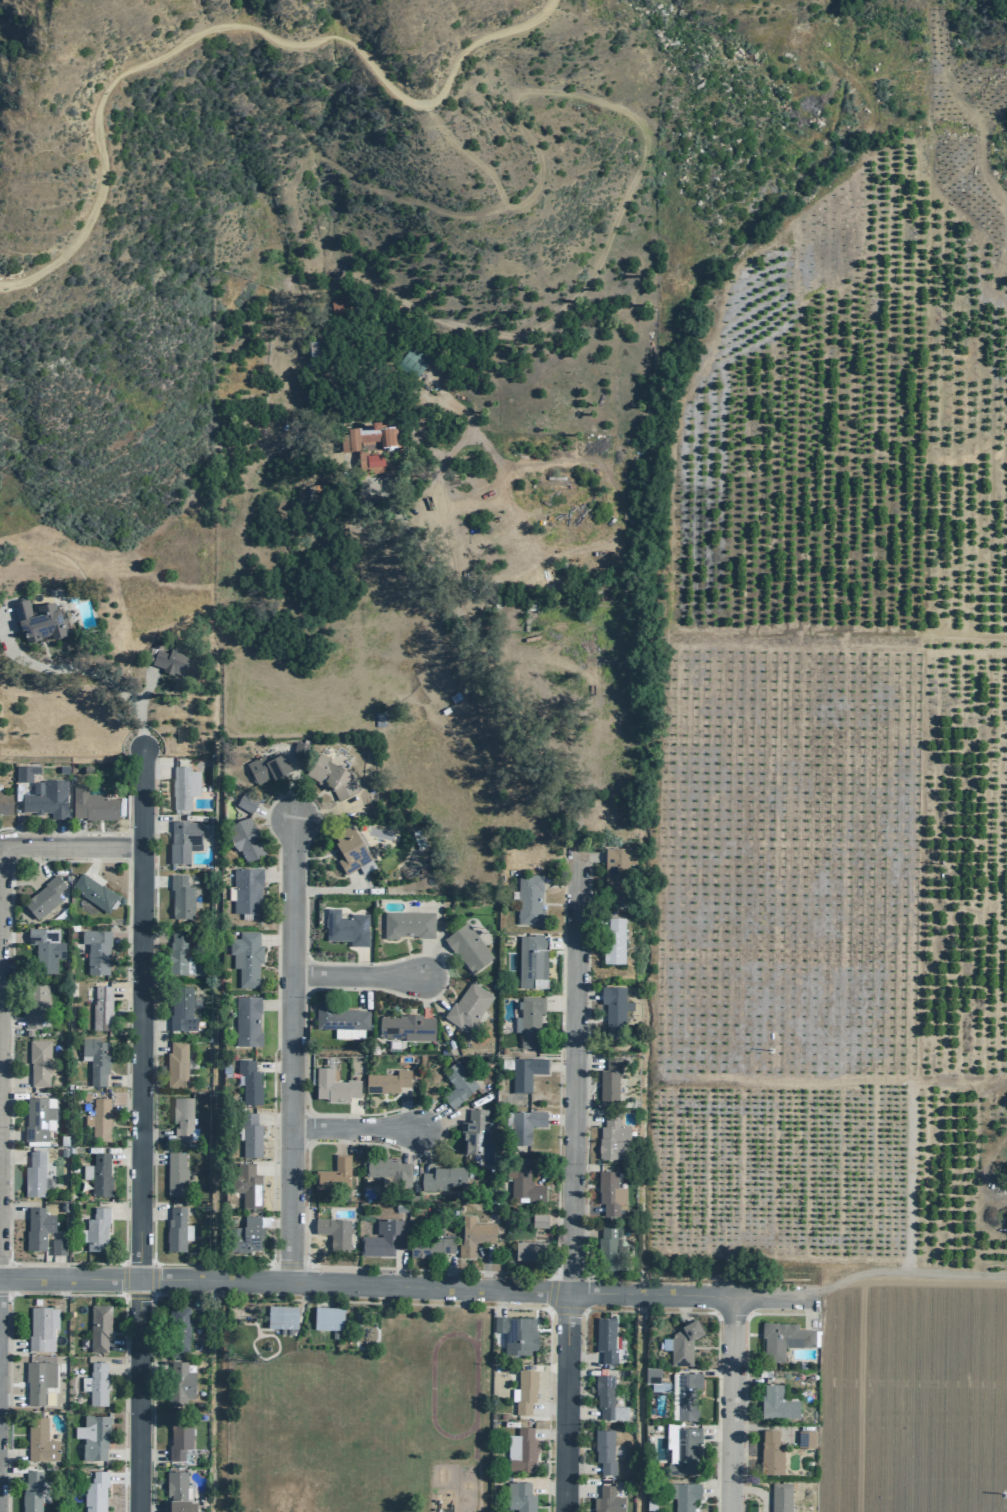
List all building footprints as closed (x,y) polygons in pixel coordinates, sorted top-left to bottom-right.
[(330,298),(331,313),(351,311),(350,296),(330,298)] [(305,340),(307,359),(328,357),(326,338),(305,340)] [(412,344),(430,358),(412,381),(394,367),(412,344)] [(393,429),(380,431),(379,421),(353,424),(353,428),(344,428),(345,433),(337,433),(338,453),(357,451),(359,473),(382,470),(381,456),(364,457),(364,452),(358,452),(357,442),(365,442),(366,448),(394,446),(393,429)] [(305,486),(307,506),(320,505),(319,485),(305,486)] [(63,637),(57,611),(54,612),(52,602),(34,607),(35,612),(30,614),(26,598),(9,603),(17,633),(21,632),(25,645),(41,640),(49,638),(50,640),(63,637)] [(181,677),(188,658),(168,651),(167,654),(154,649),(149,664),(162,669),(160,672),(170,676),(171,673),(181,677)] [(374,711),(374,726),(383,727),(384,711),(374,711)] [(294,742),(290,756),(303,759),(307,745),(294,742)] [(356,793),(347,775),(326,763),(329,759),(318,752),(304,775),(330,790),(336,802),(356,793)] [(281,754),(265,762),(261,755),(244,764),(255,785),(270,778),(272,781),(290,772),(281,754)] [(58,765),(58,773),(66,773),(67,766),(58,765)] [(38,766),(15,766),(15,782),(30,782),(30,774),(38,773),(38,766)] [(172,767),(171,810),(189,810),(189,796),(198,796),(198,772),(188,771),(188,767),(172,767)] [(65,819),(65,780),(42,780),(42,782),(31,782),(31,794),(20,794),(20,812),(33,812),(33,817),(41,817),(41,812),(49,812),(49,819),(65,819)] [(71,785),(71,818),(84,818),(84,820),(116,820),(116,799),(103,799),(103,794),(86,795),(86,785),(71,785)] [(242,792),(234,806),(249,814),(257,801),(242,792)] [(10,814),(0,814),(0,793),(10,793),(10,814)] [(247,817),(224,828),(234,852),(238,850),(244,863),(264,854),(247,817)] [(199,850),(199,823),(187,823),(187,821),(170,821),(170,845),(168,845),(168,864),(187,864),(187,851),(199,850)] [(350,826),(371,861),(345,877),(337,864),(343,860),(335,847),(340,844),(335,835),(350,826)] [(418,829),(425,848),(417,851),(411,836),(416,834),(415,831),(418,829)] [(634,850),(603,849),(603,897),(626,897),(626,865),(634,865),(634,850)] [(260,869),(231,869),(232,913),(259,913),(259,887),(260,887),(260,869)] [(79,873),(69,888),(106,914),(118,897),(100,885),(99,887),(79,873)] [(54,875),(42,885),(43,886),(21,904),(35,920),(59,900),(55,894),(64,887),(54,875)] [(192,919),(192,886),(186,886),(186,875),(169,875),(169,890),(171,890),(171,919),(192,919)] [(541,875),(515,875),(515,924),(541,924),(541,911),(538,911),(538,892),(541,892),(541,875)] [(326,910),(326,941),(348,941),(348,946),(366,947),(367,915),(350,914),(350,918),(338,918),(338,910),(326,910)] [(383,913),(432,913),(432,940),(415,940),(415,935),(396,935),(396,938),(383,938),(383,913)] [(623,919),(622,964),(601,964),(602,919),(623,919)] [(491,957),(469,974),(442,940),(464,923),(491,957)] [(57,930),(57,943),(63,943),(63,959),(56,959),(55,975),(39,975),(39,962),(34,957),(34,944),(27,944),(27,929),(57,930)] [(107,975),(86,975),(87,944),(80,944),(80,931),(109,931),(109,947),(107,947),(107,975)] [(258,932),(237,932),(237,938),(228,938),(228,955),(232,955),(231,968),(238,969),(237,988),(256,988),(256,963),(261,963),(261,946),(258,946),(258,932)] [(516,988),(517,936),(531,936),(531,934),(541,935),(541,936),(546,936),(545,989),(516,988)] [(186,935),(186,976),(166,976),(166,951),(168,951),(168,943),(170,943),(170,935),(186,935)] [(469,979),(493,997),(469,1028),(461,1022),(457,1027),(442,1016),(469,979)] [(48,983),(48,1017),(39,1017),(39,1028),(23,1028),(23,1004),(31,1004),(31,983),(48,983)] [(110,986),(110,1031),(91,1031),(91,999),(93,999),(93,986),(110,986)] [(603,1033),(623,1034),(623,1010),(632,1010),(632,1001),(623,1001),(623,986),(599,986),(599,1003),(603,1003),(603,1033)] [(195,1031),(195,1018),(190,1018),(190,988),(170,988),(170,1016),(168,1016),(168,1031),(195,1031)] [(259,997),(259,1014),(257,1014),(258,1033),(260,1033),(260,1047),(235,1048),(235,997),(259,997)] [(519,997),(518,1047),(537,1048),(538,1013),(543,1013),(543,998),(519,997)] [(366,1029),(367,1010),(330,1009),(330,1001),(315,1001),(314,1028),(366,1029)] [(432,1017),(378,1015),(377,1037),(432,1039),(432,1017)] [(104,1085),(89,1085),(89,1061),(80,1061),(80,1039),(98,1039),(98,1042),(108,1042),(108,1067),(107,1067),(107,1076),(104,1076),(104,1085)] [(48,1040),(48,1073),(47,1073),(47,1086),(29,1086),(29,1062),(28,1062),(28,1040),(48,1040)] [(185,1087),(186,1041),(169,1041),(169,1053),(165,1053),(165,1087),(185,1087)] [(546,1058),(511,1058),(510,1093),(529,1093),(530,1073),(546,1073),(546,1058)] [(617,1059),(617,1101),(597,1101),(597,1069),(604,1069),(604,1059),(617,1059)] [(455,1060),(477,1086),(449,1108),(439,1096),(451,1086),(440,1072),(455,1060)] [(236,1061),(236,1073),(241,1073),(241,1103),(259,1103),(259,1083),(258,1083),(258,1072),(253,1072),(253,1061),(236,1061)] [(358,1080),(345,1079),(345,1082),(330,1082),(330,1067),(314,1067),(314,1098),(325,1098),(325,1100),(346,1100),(346,1097),(358,1097),(358,1080)] [(409,1070),(408,1086),(396,1086),(396,1091),(385,1091),(385,1093),(364,1093),(364,1074),(395,1074),(395,1069),(409,1070)] [(53,1098),(25,1097),(25,1125),(23,1125),(23,1140),(47,1140),(47,1129),(53,1129),(53,1098)] [(191,1097),(171,1097),(171,1122),(176,1122),(176,1127),(172,1127),(172,1140),(189,1140),(189,1139),(196,1139),(196,1127),(190,1127),(191,1123),(193,1123),(193,1117),(191,1117),(191,1097)] [(108,1098),(108,1139),(91,1139),(90,1107),(92,1107),(92,1098),(108,1098)] [(489,1140),(490,1120),(486,1120),(486,1110),(468,1109),(467,1120),(460,1120),(459,1133),(462,1133),(461,1153),(480,1154),(480,1139),(489,1140)] [(544,1111),(544,1126),(529,1126),(529,1144),(527,1144),(527,1155),(511,1155),(511,1111),(544,1111)] [(255,1112),(255,1124),(260,1124),(259,1156),(241,1156),(241,1124),(237,1124),(237,1112),(255,1112)] [(617,1114),(617,1125),(627,1125),(627,1158),(597,1157),(597,1126),(602,1126),(603,1113),(617,1114)] [(43,1151),(43,1195),(23,1196),(23,1166),(28,1166),(28,1151),(43,1151)] [(165,1194),(186,1194),(186,1169),(183,1169),(183,1151),(165,1151),(165,1194)] [(109,1195),(109,1175),(107,1175),(108,1152),(92,1152),(92,1165),(90,1165),(89,1195),(109,1195)] [(348,1153),(348,1176),(346,1176),(346,1188),(314,1188),(314,1170),(333,1170),(333,1153),(348,1153)] [(363,1157),(363,1176),(388,1176),(389,1186),(408,1186),(408,1162),(397,1162),(397,1156),(363,1157)] [(528,1162),(528,1180),(529,1180),(531,1182),(531,1185),(543,1185),(543,1200),(519,1200),(519,1195),(510,1195),(511,1175),(505,1175),(505,1161),(528,1162)] [(252,1163),(233,1163),(233,1183),(240,1183),(240,1208),(259,1208),(259,1175),(252,1175),(252,1163)] [(464,1166),(463,1186),(433,1185),(433,1190),(419,1190),(420,1173),(431,1173),(431,1165),(464,1166)] [(615,1171),(597,1170),(596,1190),(597,1190),(597,1202),(601,1202),(601,1215),(617,1215),(617,1202),(623,1202),(623,1187),(614,1187),(615,1171)] [(394,1204),(394,1212),(405,1212),(405,1203),(394,1204)] [(26,1207),(27,1230),(25,1230),(25,1249),(43,1249),(43,1231),(53,1231),(53,1214),(42,1214),(42,1206),(26,1207)] [(85,1250),(86,1250),(105,1250),(105,1222),(107,1222),(107,1206),(91,1206),(91,1218),(84,1218),(85,1250)] [(184,1206),(184,1251),(165,1251),(165,1227),(166,1227),(166,1218),(168,1218),(168,1206),(184,1206)] [(531,1213),(531,1227),(546,1227),(546,1213),(531,1213)] [(258,1214),(242,1214),(242,1227),(226,1228),(226,1252),(247,1251),(246,1249),(258,1249),(258,1214)] [(494,1224),(472,1223),(472,1216),(461,1216),(461,1243),(456,1243),(456,1258),(473,1258),(473,1243),(494,1243),(494,1224)] [(348,1219),(348,1250),(329,1249),(329,1233),(314,1233),(314,1218),(348,1219)] [(359,1236),(358,1254),(391,1255),(391,1248),(404,1249),(405,1232),(393,1232),(394,1219),(375,1218),(374,1233),(379,1234),(379,1237),(359,1236)] [(600,1224),(600,1236),(593,1237),(593,1253),(609,1253),(610,1267),(627,1266),(627,1243),(620,1243),(620,1224),(600,1224)] [(408,1256),(429,1257),(429,1252),(452,1253),(453,1236),(409,1235),(408,1256)] [(49,1238),(49,1254),(64,1254),(64,1238),(49,1238)] [(514,1242),(513,1259),(534,1260),(534,1258),(545,1259),(545,1243),(514,1242)] [(88,1304),(88,1351),(104,1351),(104,1339),(108,1339),(108,1304),(88,1304)] [(296,1305),(266,1304),(265,1326),(295,1328),(296,1305)] [(26,1349),(52,1349),(52,1328),(56,1328),(56,1308),(49,1308),(49,1306),(28,1306),(28,1334),(26,1334),(26,1349)] [(313,1306),(312,1328),(341,1329),(342,1307),(313,1306)] [(188,1308),(188,1351),(167,1351),(167,1307),(188,1308)] [(502,1354),(534,1354),(534,1317),(492,1316),(492,1332),(502,1332),(502,1354)] [(613,1317),(595,1317),(594,1350),(599,1350),(599,1363),(615,1363),(615,1347),(613,1347),(613,1317)] [(701,1331),(693,1317),(679,1325),(680,1327),(669,1333),(669,1365),(690,1365),(690,1337),(701,1331)] [(813,1329),(795,1329),(795,1322),(759,1322),(759,1337),(763,1337),(762,1361),(781,1361),(781,1345),(813,1346),(813,1329)] [(54,1361),(24,1361),(24,1381),(26,1381),(26,1404),(41,1404),(41,1392),(43,1392),(44,1386),(53,1386),(54,1361)] [(169,1361),(169,1387),(166,1387),(166,1404),(184,1405),(184,1397),(192,1397),(192,1372),(184,1372),(184,1361),(169,1361)] [(104,1362),(105,1404),(88,1404),(88,1390),(80,1390),(79,1376),(88,1375),(87,1362),(104,1362)] [(643,1367),(643,1382),(658,1382),(658,1367),(643,1367)] [(517,1370),(516,1400),(514,1400),(514,1414),(529,1414),(529,1402),(534,1402),(535,1370),(517,1370)] [(700,1373),(676,1373),(675,1419),(695,1419),(695,1388),(700,1388),(700,1373)] [(613,1374),(594,1374),(593,1394),(596,1394),(596,1406),(599,1406),(599,1418),(625,1419),(626,1405),(612,1405),(613,1374)] [(797,1417),(759,1417),(760,1383),(781,1384),(781,1399),(797,1399),(797,1417)] [(107,1415),(107,1436),(105,1436),(105,1460),(80,1460),(80,1439),(72,1439),(72,1425),(81,1425),(81,1415),(107,1415)] [(57,1460),(26,1460),(26,1416),(45,1416),(45,1440),(57,1440),(57,1460)] [(169,1416),(169,1445),(167,1446),(167,1460),(182,1460),(182,1448),(189,1448),(189,1416),(169,1416)] [(532,1472),(506,1471),(506,1435),(516,1435),(516,1427),(532,1427),(531,1439),(535,1439),(535,1460),(532,1460),(532,1472)] [(699,1427),(673,1427),(673,1461),(653,1461),(653,1474),(695,1474),(696,1442),(699,1442),(699,1427)] [(611,1429),(593,1429),(593,1450),(594,1450),(594,1461),(598,1461),(598,1474),(613,1474),(613,1460),(611,1460),(611,1429)] [(781,1473),(758,1473),(759,1441),(761,1441),(761,1429),(776,1429),(776,1441),(782,1442),(781,1473)] [(796,1430),(795,1446),(813,1447),(813,1430),(796,1430)] [(39,1470),(24,1470),(24,1492),(21,1492),(21,1511),(39,1511),(39,1470)] [(103,1486),(106,1486),(106,1470),(91,1471),(91,1482),(82,1482),(82,1511),(103,1511),(103,1486)] [(194,1501),(194,1511),(163,1511),(163,1499),(169,1499),(169,1496),(165,1496),(165,1471),(185,1471),(185,1499),(187,1499),(187,1501),(194,1501)] [(533,1495),(528,1495),(528,1483),(506,1482),(505,1509),(514,1510),(514,1511),(533,1511),(533,1495)] [(665,1482),(664,1497),(673,1497),(673,1511),(695,1511),(695,1510),(692,1510),(692,1497),(698,1497),(698,1482),(665,1482)] [(790,1482),(789,1511),(769,1511),(769,1482),(790,1482)] [(622,1496),(612,1496),(612,1485),(598,1484),(598,1497),(592,1497),(592,1511),(622,1511),(622,1496)] [(645,1497),(645,1509),(654,1509),(654,1497),(645,1497)]
